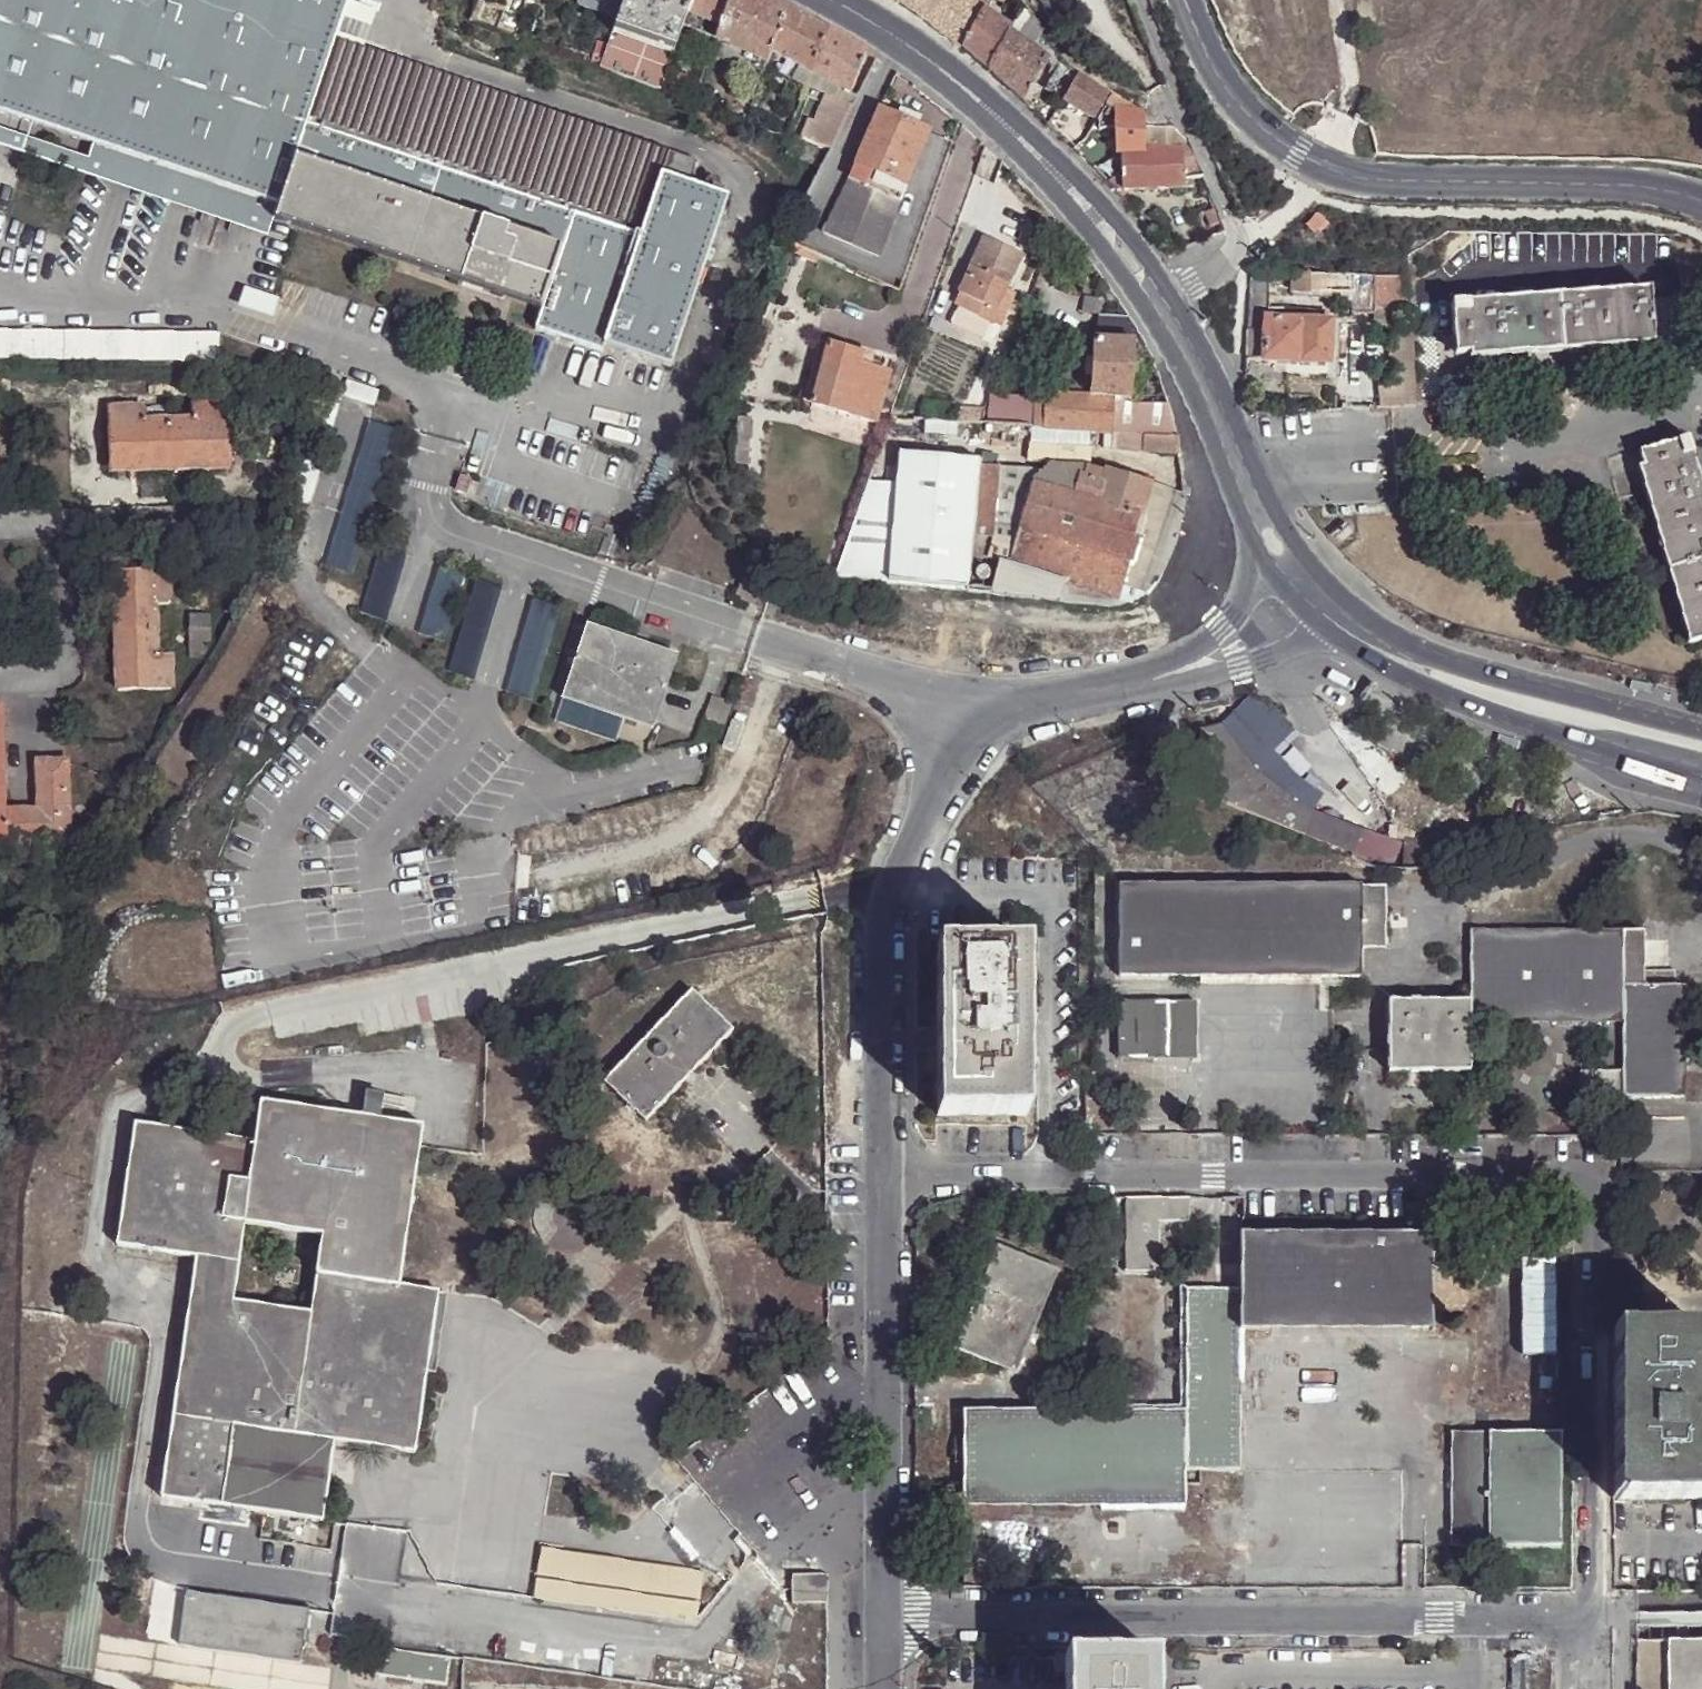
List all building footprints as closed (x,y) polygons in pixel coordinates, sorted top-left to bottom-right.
[(276,200),(540,304),(535,318),(527,339),(590,365),(594,357),(658,384),(725,216),(686,201),(694,177),(339,39),(354,0),(0,0),(0,92),(276,200)] [(618,12),(621,0),(583,0),(618,12)] [(618,12),(606,43),(598,67),(659,90),(681,25),(687,10),(691,0),(621,0),(618,12)] [(687,10),(718,25),(728,0),(691,0),(687,10)] [(769,0),(728,0),(718,25),(712,40),(764,63),(769,50),(785,7),(769,0)] [(931,26),(945,0),(900,0),(898,4),(931,26)] [(962,49),(985,8),(980,5),(973,0),(945,0),(931,26),(943,34),(962,49)] [(985,8),(989,0),(984,0),(980,5),(985,8)] [(826,27),(785,7),(769,50),(808,71),(826,27)] [(968,54),(988,70),(1010,32),(1011,29),(985,8),(962,49),(968,54)] [(1010,32),(1039,53),(1050,45),(1023,8),(1011,29),(1010,32)] [(712,40),(718,25),(687,10),(681,25),(712,40)] [(867,53),(826,27),(808,71),(838,87),(849,93),(867,53)] [(1020,100),(1024,102),(1048,60),(1039,53),(1010,32),(988,70),(1020,100)] [(598,42),(589,64),(598,67),(606,43),(598,42)] [(1077,76),(1063,60),(1045,90),(1063,100),(1077,76)] [(838,87),(808,71),(804,82),(825,94),(832,98),(838,87)] [(1077,76),(1063,100),(1093,118),(1107,94),(1077,76)] [(849,93),(838,87),(832,98),(849,107),(854,96),(849,93)] [(0,92),(0,130),(263,234),(270,213),(276,200),(0,92)] [(832,98),(825,94),(813,120),(805,118),(799,138),(827,150),(849,107),(832,98)] [(877,107),(916,122),(918,116),(898,108),(899,104),(882,96),(877,107)] [(1143,150),(1141,114),(1137,113),(1110,96),(1098,118),(1099,127),(1117,125),(1118,151),(1122,151),(1143,150)] [(742,100),(735,117),(743,120),(750,103),(742,100)] [(1063,100),(1060,105),(1089,123),(1093,118),(1063,100)] [(855,162),(905,184),(928,129),(916,122),(877,107),(855,162)] [(1192,177),(1202,176),(1187,143),(1183,137),(1171,128),(1141,114),(1143,150),(1122,151),(1122,158),(1123,186),(1123,190),(1120,194),(1123,197),(1129,192),(1129,189),(1193,184),(1192,177)] [(1116,185),(1123,186),(1122,158),(1113,158),(1111,170),(1116,185)] [(877,257),(905,184),(855,162),(823,232),(877,257)] [(270,213),(535,318),(540,304),(276,200),(270,213)] [(1317,216),(1304,228),(1313,237),(1316,234),(1320,238),(1330,228),(1317,216)] [(984,234),(952,300),(977,311),(983,301),(994,306),(997,302),(1004,286),(1021,252),(984,234)] [(816,262),(820,255),(795,244),(791,252),(816,262)] [(1288,271),(1249,271),(1247,297),(1267,298),(1290,298),(1292,293),(1288,293),(1288,271)] [(1307,271),(1288,271),(1288,293),(1292,293),(1308,293),(1307,271)] [(1327,293),(1327,271),(1307,271),(1308,293),(1327,293)] [(1327,293),(1349,292),(1350,271),(1327,271),(1327,293)] [(1401,306),(1401,271),(1371,271),(1350,271),(1349,292),(1348,312),(1370,313),(1370,307),(1401,306)] [(1010,289),(1004,286),(997,302),(1002,304),(1010,289)] [(1450,305),(1454,357),(1652,344),(1648,293),(1646,294),(1646,301),(1470,312),(1468,304),(1450,305)] [(1267,298),(1247,297),(1246,331),(1264,332),(1264,321),(1303,323),(1304,310),(1266,310),(1267,298)] [(977,311),(988,317),(994,306),(983,301),(977,311)] [(209,325),(0,311),(0,341),(207,354),(209,325)] [(1411,335),(1410,317),(1400,318),(1400,324),(1399,336),(1411,335)] [(1264,332),(1263,362),(1327,365),(1328,324),(1303,323),(1264,321),(1264,332)] [(1246,331),(1244,361),(1263,362),(1264,332),(1246,331)] [(1090,339),(1088,394),(1118,396),(1130,396),(1131,371),(1131,359),(1132,342),(1090,339)] [(827,343),(818,340),(800,399),(810,402),(827,343)] [(810,402),(873,421),(891,358),(884,356),(879,369),(856,362),(859,352),(827,343),(810,402)] [(1131,359),(1131,371),(1142,371),(1142,363),(1139,363),(1139,359),(1131,359)] [(183,380),(182,393),(197,393),(197,380),(183,380)] [(1043,392),(1041,427),(1058,428),(1115,431),(1117,402),(1118,396),(1088,394),(1043,392)] [(110,470),(130,469),(130,460),(169,458),(209,457),(209,466),(228,466),(225,401),(190,403),(190,415),(144,418),(143,405),(107,407),(110,470)] [(978,423),(1029,426),(1032,427),(1033,414),(979,411),(978,423)] [(1146,434),(1178,435),(1172,416),(1146,415),(1146,434)] [(732,462),(744,463),(748,418),(736,418),(732,462)] [(338,519),(319,513),(306,558),(352,572),(394,432),(366,423),(338,519)] [(978,423),(976,453),(1026,456),(1029,426),(978,423)] [(1145,449),(1146,434),(1115,431),(1058,428),(1058,443),(1145,449)] [(1181,451),(1178,435),(1146,434),(1145,449),(1181,451)] [(1637,454),(1691,644),(1701,640),(1701,521),(1683,458),(1691,457),(1685,439),(1637,454)] [(169,468),(209,466),(209,457),(169,458),(169,468)] [(130,460),(130,469),(169,468),(169,458),(130,460)] [(973,496),(970,535),(991,537),(992,517),(997,463),(997,460),(976,459),(973,496)] [(743,477),(744,463),(732,462),(731,478),(743,477)] [(1044,471),(997,463),(992,517),(1019,524),(1032,483),(1044,471)] [(1049,466),(1044,471),(1032,483),(1071,493),(1076,475),(1101,481),(1103,473),(1088,466),(1049,466)] [(1032,483),(1019,524),(1017,530),(1125,563),(1127,563),(1141,516),(1140,516),(1151,481),(1105,467),(1103,473),(1101,481),(1076,475),(1071,493),(1032,483)] [(1181,531),(1184,492),(1151,481),(1140,516),(1141,516),(1127,563),(1125,563),(1114,603),(1123,602),(1137,599),(1149,591),(1170,559),(1181,531)] [(939,549),(968,552),(969,541),(970,535),(973,496),(949,494),(939,549)] [(991,537),(989,544),(984,557),(995,560),(986,592),(1057,599),(1059,588),(1061,579),(1008,564),(1017,530),(1019,524),(992,517),(991,537)] [(1008,564),(1061,579),(1059,588),(1114,603),(1125,563),(1017,530),(1008,564)] [(970,535),(969,541),(989,544),(991,537),(970,535)] [(849,547),(840,545),(839,548),(834,563),(845,564),(849,547)] [(113,585),(116,671),(127,671),(127,687),(173,685),(171,649),(158,650),(156,603),(169,602),(167,566),(123,568),(123,585),(113,585)] [(112,569),(113,585),(123,585),(123,568),(112,569)] [(734,606),(739,592),(723,586),(718,599),(734,606)] [(191,605),(190,613),(209,614),(209,605),(191,605)] [(190,613),(190,638),(209,638),(209,614),(190,613)] [(622,749),(652,673),(559,635),(530,712),(622,749)] [(209,638),(190,638),(190,654),(209,654),(209,638)] [(533,697),(538,656),(515,653),(509,694),(533,697)] [(127,671),(116,671),(117,687),(127,687),(127,671)] [(1198,727),(1208,797),(1303,830),(1314,811),(1280,793),(1260,776),(1245,758),(1217,722),(1198,727)] [(38,807),(5,808),(6,842),(69,840),(68,759),(37,760),(38,807)] [(1314,811),(1303,830),(1348,847),(1356,828),(1314,811)] [(1382,835),(1356,828),(1348,847),(1385,862),(1393,837),(1382,835)] [(1115,978),(1360,979),(1359,950),(1360,925),(1360,888),(1115,887),(1115,978)] [(1383,889),(1360,888),(1360,925),(1383,925),(1383,889)] [(1383,925),(1360,925),(1359,950),(1383,950),(1383,925)] [(1467,933),(1467,1003),(1467,1021),(1621,1022),(1620,1047),(1640,1048),(1640,1099),(1683,1100),(1684,988),(1676,988),(1644,987),(1644,970),(1644,932),(1467,933)] [(932,948),(934,1116),(1025,1115),(1025,947),(932,948)] [(1676,971),(1644,970),(1644,987),(1676,988),(1676,971)] [(716,1020),(718,1016),(691,990),(605,1081),(647,1124),(684,1084),(679,1078),(690,1066),(696,1072),(734,1032),(725,1022),(722,1026),(716,1020)] [(1467,1021),(1467,1003),(1386,1003),(1386,1072),(1467,1073),(1467,1021)] [(1188,1006),(1114,1005),(1114,1055),(1187,1056),(1188,1006)] [(725,1022),(718,1016),(716,1020),(722,1026),(725,1022)] [(1640,1048),(1620,1047),(1620,1074),(1578,1074),(1577,1106),(1621,1106),(1620,1098),(1640,1099),(1640,1048)] [(679,1078),(684,1084),(696,1072),(690,1066),(679,1078)] [(316,1273),(398,1284),(421,1124),(260,1101),(254,1140),(243,1223),(321,1234),(316,1273)] [(437,1290),(398,1284),(316,1273),(310,1312),(232,1300),(243,1223),(254,1140),(134,1123),(116,1244),(195,1256),(160,1497),(322,1520),(327,1479),(330,1469),(320,1466),(324,1439),(332,1439),(356,1442),(414,1451),(437,1290)] [(1190,1198),(1129,1199),(1129,1272),(1161,1273),(1161,1222),(1190,1223),(1190,1198)] [(1240,1289),(1240,1328),(1430,1330),(1435,1246),(1430,1243),(1430,1234),(1240,1233),(1240,1289)] [(953,1357),(1018,1377),(1051,1272),(986,1251),(953,1357)] [(1239,1469),(1240,1328),(1240,1289),(1185,1289),(1184,1409),(1184,1469),(1239,1469)] [(1609,1328),(1610,1499),(1700,1498),(1699,1326),(1609,1328)] [(1185,1506),(1184,1469),(1184,1409),(962,1407),(963,1504),(1185,1506)] [(1559,1431),(1447,1431),(1447,1544),(1559,1543),(1559,1431)] [(330,1469),(332,1439),(324,1439),(320,1466),(330,1469)] [(703,1574),(538,1548),(531,1596),(696,1622),(703,1574)] [(823,1580),(790,1579),(788,1607),(822,1607),(823,1580)] [(178,1644),(301,1662),(308,1609),(185,1591),(178,1644)] [(1633,1688),(1701,1688),(1701,1637),(1633,1637),(1633,1688)] [(371,1669),(446,1682),(451,1654),(376,1641),(371,1669)] [(1153,1655),(1064,1656),(1064,1688),(1153,1688),(1153,1655)]
